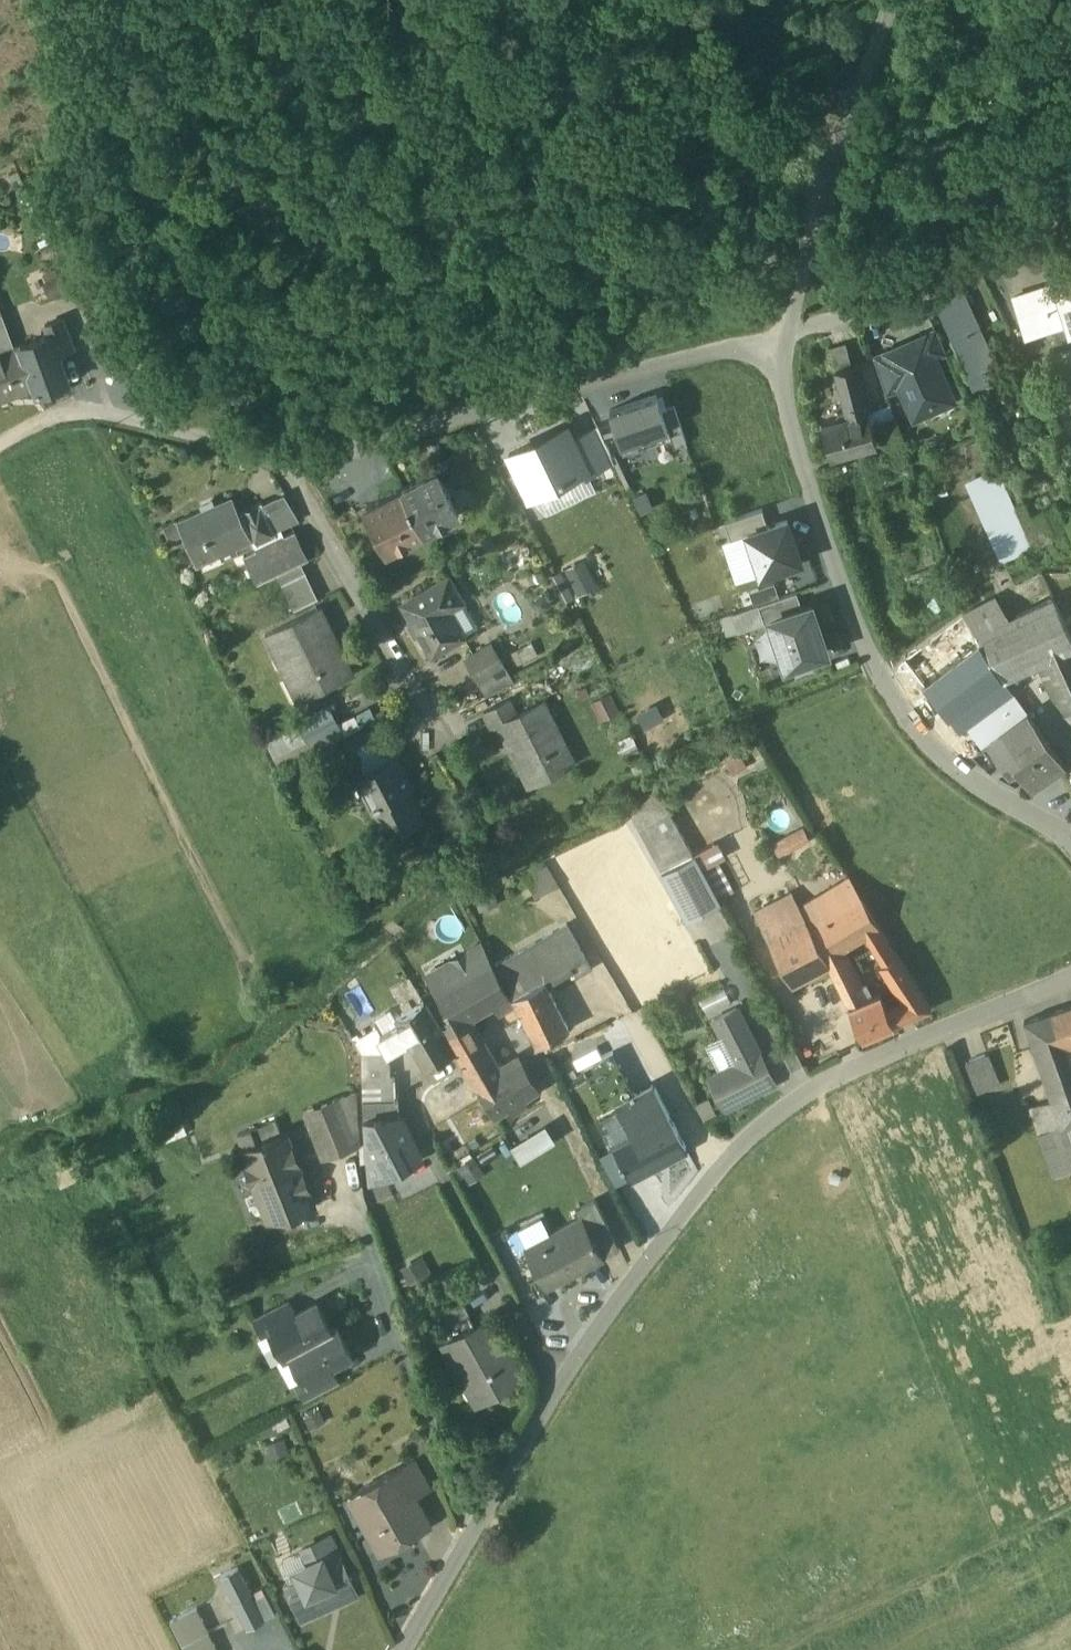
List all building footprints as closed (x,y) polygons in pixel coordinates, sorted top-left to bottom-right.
[(57,266),(42,272),(52,295),(66,288),(57,266)] [(1052,278),(1066,320),(1069,331),(1070,330),(1070,272),(1052,278)] [(1054,282),(1013,295),(1026,333),(1066,320),(1054,282)] [(1001,374),(962,288),(940,297),(957,337),(952,340),(974,387),(1001,374)] [(0,313),(0,336),(9,333),(1,313),(0,313)] [(73,347),(62,317),(45,323),(49,334),(51,333),(58,353),(59,353),(73,347)] [(0,336),(0,352),(13,348),(13,347),(14,347),(9,333),(0,336)] [(49,334),(21,344),(36,384),(36,385),(38,391),(69,379),(59,353),(58,353),(51,333),(49,334)] [(952,401),(924,337),(885,354),(914,418),(952,401)] [(36,385),(36,384),(21,344),(14,347),(13,347),(13,348),(0,352),(0,398),(36,385)] [(856,363),(835,369),(847,415),(868,409),(856,363)] [(656,397),(612,411),(622,443),(666,429),(659,408),(656,397)] [(674,403),(659,408),(666,429),(671,444),(686,439),(674,403)] [(891,422),(879,426),(885,447),(903,442),(889,403),(885,405),(891,422)] [(847,415),(821,421),(830,455),(876,443),(868,409),(847,415)] [(529,494),(586,467),(572,437),(566,423),(508,450),(529,494)] [(597,426),(572,437),(586,467),(589,473),(614,461),(597,426)] [(469,480),(456,454),(442,461),(455,487),(469,480)] [(438,469),(402,487),(423,528),(459,510),(438,469)] [(1033,548),(1004,481),(972,495),(1002,561),(1033,548)] [(402,487),(367,505),(387,547),(423,528),(402,487)] [(264,505),(263,505),(275,530),(299,520),(286,496),(264,505)] [(233,498),(205,510),(205,508),(177,520),(193,555),(216,545),(220,553),(251,539),(239,511),(233,498)] [(262,501),(239,511),(251,539),(254,545),(277,534),(275,530),(263,505),(264,505),(262,501)] [(1057,504),(1021,520),(1033,547),(1069,531),(1057,504)] [(748,532),(768,525),(763,508),(725,521),(731,538),(748,532)] [(761,573),(801,559),(787,519),(768,525),(748,532),(761,573)] [(295,530),(244,555),(258,583),(302,562),(309,559),(295,530)] [(578,593),(598,584),(586,556),(566,565),(578,593)] [(302,562),(278,574),(282,583),(306,572),(302,562)] [(282,583),(294,609),(319,597),(318,597),(306,573),(307,572),(306,572),(282,583)] [(449,576),(402,603),(432,654),(464,636),(446,605),(460,596),(449,576)] [(797,590),(758,603),(765,621),(771,619),(770,617),(802,606),(797,590)] [(1016,616),(1037,662),(1052,654),(1053,654),(1070,647),(1070,637),(1053,598),(1016,616)] [(989,601),(962,614),(904,657),(960,730),(968,725),(990,708),(1012,692),(1003,679),(1023,669),(1002,622),(989,601)] [(802,606),(770,617),(771,619),(786,663),(826,650),(811,603),(802,606)] [(320,606),(266,632),(299,700),(353,674),(320,606)] [(1016,616),(1002,622),(1023,669),(1037,662),(1016,616)] [(491,643),(466,658),(487,693),(513,680),(491,643)] [(1053,654),(1070,696),(1070,647),(1053,654)] [(1037,662),(1052,694),(1066,713),(1070,711),(1070,696),(1053,654),(1052,654),(1037,662)] [(592,699),(601,719),(620,710),(611,691),(592,699)] [(1012,692),(990,708),(1005,729),(1027,713),(1012,692)] [(509,699),(484,711),(492,728),(498,725),(497,724),(517,714),(509,699)] [(517,714),(497,724),(498,725),(528,785),(530,783),(526,775),(551,763),(555,771),(574,761),(544,700),(517,714)] [(331,702),(265,737),(277,759),(343,724),(331,702)] [(990,708),(968,725),(983,747),(989,742),(988,741),(1005,729),(990,708)] [(1005,729),(988,741),(989,742),(1009,770),(1016,765),(1031,786),(1063,763),(1027,713),(1005,729)] [(380,731),(351,747),(363,771),(393,755),(380,731)] [(363,771),(359,773),(373,801),(368,804),(385,836),(425,815),(410,787),(415,785),(411,778),(410,778),(407,772),(402,774),(393,755),(363,771)] [(693,853),(655,788),(631,812),(661,871),(695,854),(694,852),(693,853)] [(804,828),(773,845),(778,855),(809,839),(804,828)] [(708,859),(725,852),(720,839),(702,846),(708,859)] [(695,854),(661,871),(686,920),(720,902),(708,879),(695,854)] [(523,871),(534,896),(559,885),(548,860),(523,871)] [(731,894),(721,872),(708,879),(719,900),(731,894)] [(849,879),(799,907),(805,918),(809,927),(860,898),(849,879)] [(791,891),(753,911),(767,939),(805,918),(799,907),(791,891)] [(809,927),(809,928),(824,958),(840,949),(865,934),(878,926),(860,898),(809,927)] [(805,918),(767,939),(791,985),(828,966),(824,958),(809,928),(809,927),(805,918)] [(546,936),(496,964),(513,998),(543,981),(546,987),(573,971),(570,966),(585,957),(566,924),(546,935),(546,936)] [(896,955),(878,926),(865,934),(882,964),(896,955)] [(483,945),(426,977),(453,1026),(468,1018),(508,995),(483,945)] [(859,987),(840,949),(824,958),(828,966),(849,1006),(858,1002),(852,990),(859,987)] [(931,1010),(896,955),(882,964),(903,1002),(912,1018),(931,1010)] [(543,981),(513,998),(538,1046),(569,1030),(546,987),(543,981)] [(858,1002),(849,1006),(862,1039),(894,1026),(887,1009),(880,993),(858,1002)] [(424,1002),(395,1018),(398,1023),(381,1034),(380,1034),(388,1049),(389,1049),(407,1038),(425,1070),(454,1053),(424,1002)] [(903,1002),(887,1009),(894,1026),(912,1018),(903,1002)] [(1025,1023),(1035,1057),(1058,1049),(1060,1055),(1070,1051),(1070,1008),(1025,1023)] [(736,1009),(715,1020),(726,1044),(748,1033),(736,1009)] [(468,1018),(453,1026),(456,1032),(472,1025),(468,1018)] [(495,1065),(472,1025),(456,1032),(447,1036),(477,1086),(491,1077),(487,1070),(495,1065)] [(378,1029),(355,1042),(360,1050),(362,1050),(363,1067),(362,1081),(391,1080),(389,1053),(389,1049),(388,1049),(380,1034),(381,1034),(378,1029)] [(737,1065),(710,1079),(724,1109),(774,1084),(748,1033),(726,1044),(737,1065)] [(623,1037),(601,1047),(607,1061),(629,1050),(623,1037)] [(1058,1049),(1035,1057),(1047,1093),(1070,1086),(1060,1055),(1058,1049)] [(629,1050),(607,1061),(613,1072),(635,1062),(629,1050)] [(988,1055),(965,1064),(977,1095),(1000,1086),(988,1055)] [(477,1086),(476,1087),(493,1116),(536,1090),(519,1060),(491,1077),(477,1086)] [(391,1080),(362,1081),(364,1120),(392,1119),(391,1102),(398,1101),(398,1096),(396,1096),(395,1079),(391,1080)] [(1047,1093),(1050,1102),(1059,1129),(1065,1127),(1070,1125),(1070,1089),(1070,1086),(1047,1093)] [(639,1128),(631,1137),(614,1146),(622,1162),(619,1164),(622,1169),(625,1167),(630,1178),(686,1149),(654,1087),(625,1101),(639,1128)] [(354,1094),(322,1106),(328,1124),(312,1130),(323,1159),(358,1145),(354,1094)] [(1050,1102),(1028,1110),(1038,1135),(1037,1135),(1053,1178),(1070,1172),(1070,1142),(1066,1128),(1065,1127),(1059,1129),(1050,1102)] [(392,1119),(364,1120),(367,1162),(368,1162),(375,1159),(384,1176),(420,1159),(402,1124),(396,1127),(393,1120),(392,1119)] [(276,1120),(251,1130),(257,1146),(282,1136),(276,1120)] [(547,1123),(512,1144),(523,1160),(557,1139),(547,1123)] [(257,1146),(243,1151),(270,1219),(313,1210),(283,1135),(282,1136),(257,1146)] [(468,1181),(481,1176),(474,1157),(460,1161),(468,1181)] [(595,1200),(575,1210),(580,1219),(581,1219),(591,1238),(593,1237),(610,1229),(595,1200)] [(580,1219),(544,1238),(546,1242),(543,1243),(545,1246),(530,1253),(547,1286),(602,1258),(592,1240),(594,1239),(593,1237),(591,1238),(581,1219),(580,1219)] [(408,1282),(431,1268),(422,1254),(399,1269),(408,1282)] [(455,1285),(427,1300),(442,1328),(469,1313),(455,1285)] [(289,1301),(254,1320),(262,1335),(271,1331),(270,1329),(296,1315),(289,1301)] [(296,1315),(270,1329),(271,1331),(285,1357),(291,1354),(304,1379),(305,1381),(332,1367),(352,1356),(337,1328),(331,1331),(317,1304),(296,1315)] [(488,1320),(446,1343),(478,1403),(521,1380),(488,1320)] [(332,1367),(305,1381),(304,1379),(295,1384),(304,1399),(339,1381),(332,1367)] [(415,1461),(394,1473),(408,1497),(413,1495),(428,1486),(415,1461)] [(394,1473),(362,1490),(376,1516),(366,1522),(380,1549),(428,1522),(413,1495),(408,1497),(394,1473)] [(311,1562),(299,1567),(305,1580),(289,1587),(299,1608),(351,1586),(329,1537),(305,1548),(311,1562)] [(265,1620),(238,1567),(221,1576),(248,1629),(265,1620)] [(188,1649),(219,1649),(198,1608),(173,1621),(188,1649)]
